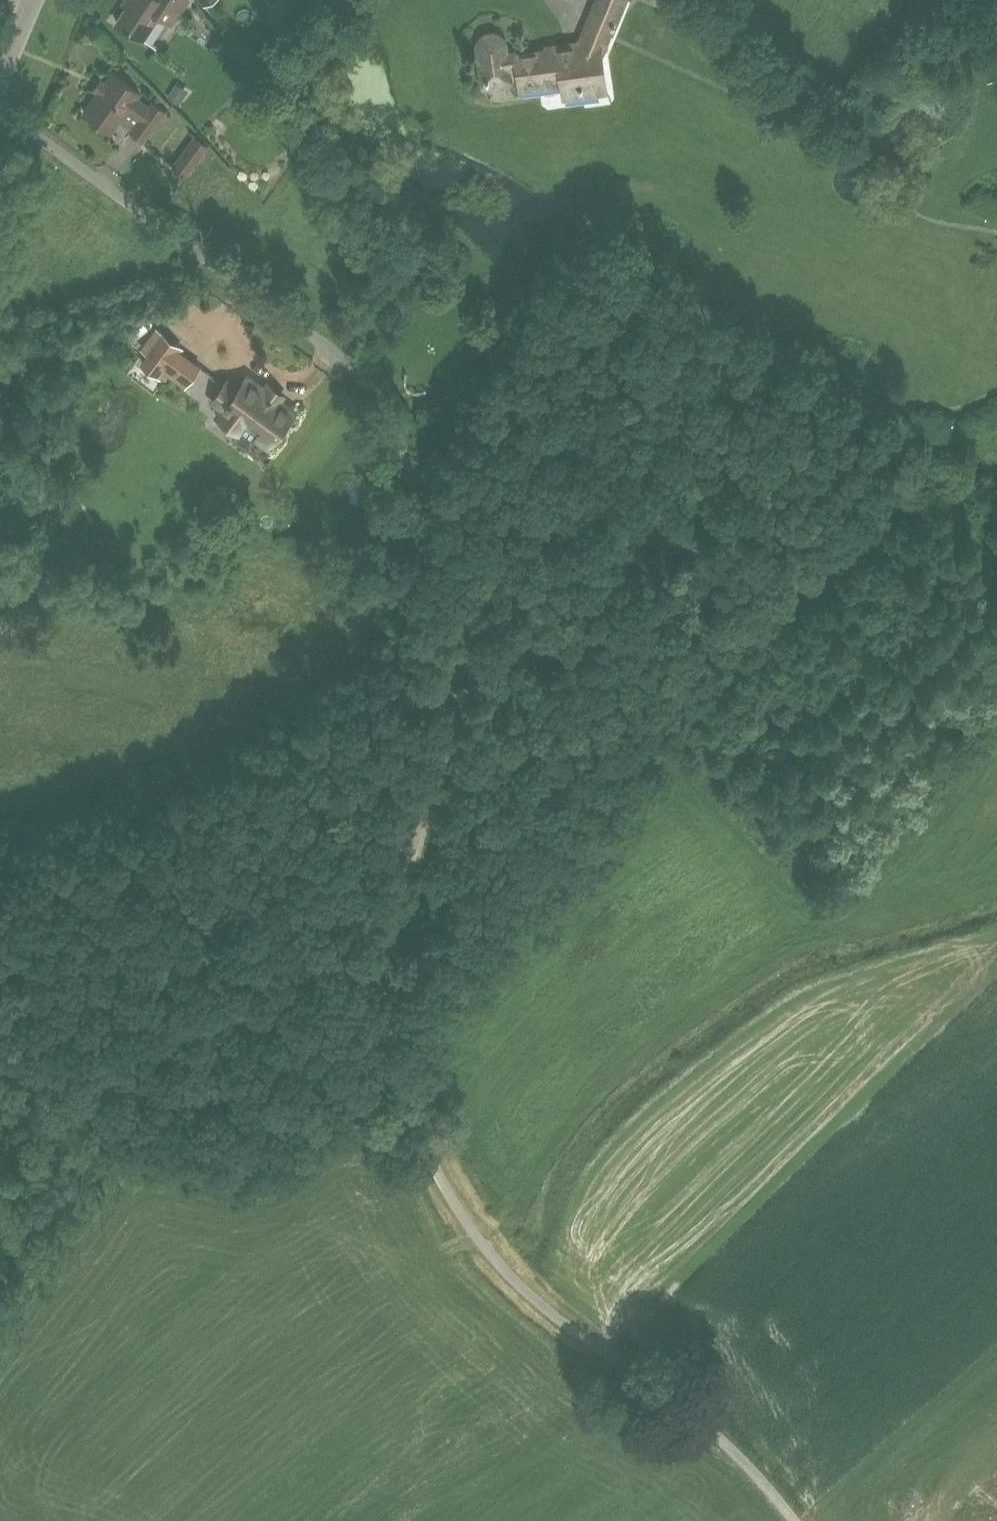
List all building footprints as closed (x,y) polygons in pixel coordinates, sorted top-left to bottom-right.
[(143,39),(158,15),(173,25),(190,0),(132,0),(117,22),(143,39)] [(625,0),(597,0),(578,45),(507,55),(505,44),(505,42),(504,41),(503,39),(502,38),(501,36),(499,35),(498,34),(496,34),(495,33),(492,33),(490,33),(488,33),(486,34),(484,35),(483,37),(481,38),(481,40),(480,42),(479,44),(479,46),(479,48),(484,83),(510,79),(508,66),(518,64),(521,84),(562,78),(564,96),(598,91),(593,54),(601,57),(625,0)] [(144,139),(165,110),(153,101),(150,106),(137,96),(141,91),(114,72),(85,111),(112,131),(128,109),(141,118),(132,130),(144,139)] [(174,88),(168,97),(178,104),(184,95),(174,88)] [(209,146),(197,137),(175,165),(187,174),(209,146)] [(200,366),(179,350),(182,347),(157,329),(142,348),(149,354),(142,363),(160,376),(164,370),(185,385),(200,366)] [(289,418),(294,411),(293,410),(289,407),(247,376),(238,388),(227,379),(223,385),(234,393),(229,400),(227,398),(224,402),(226,404),(223,408),(217,416),(239,432),(245,423),(258,433),(255,437),(268,446),(289,418)]
